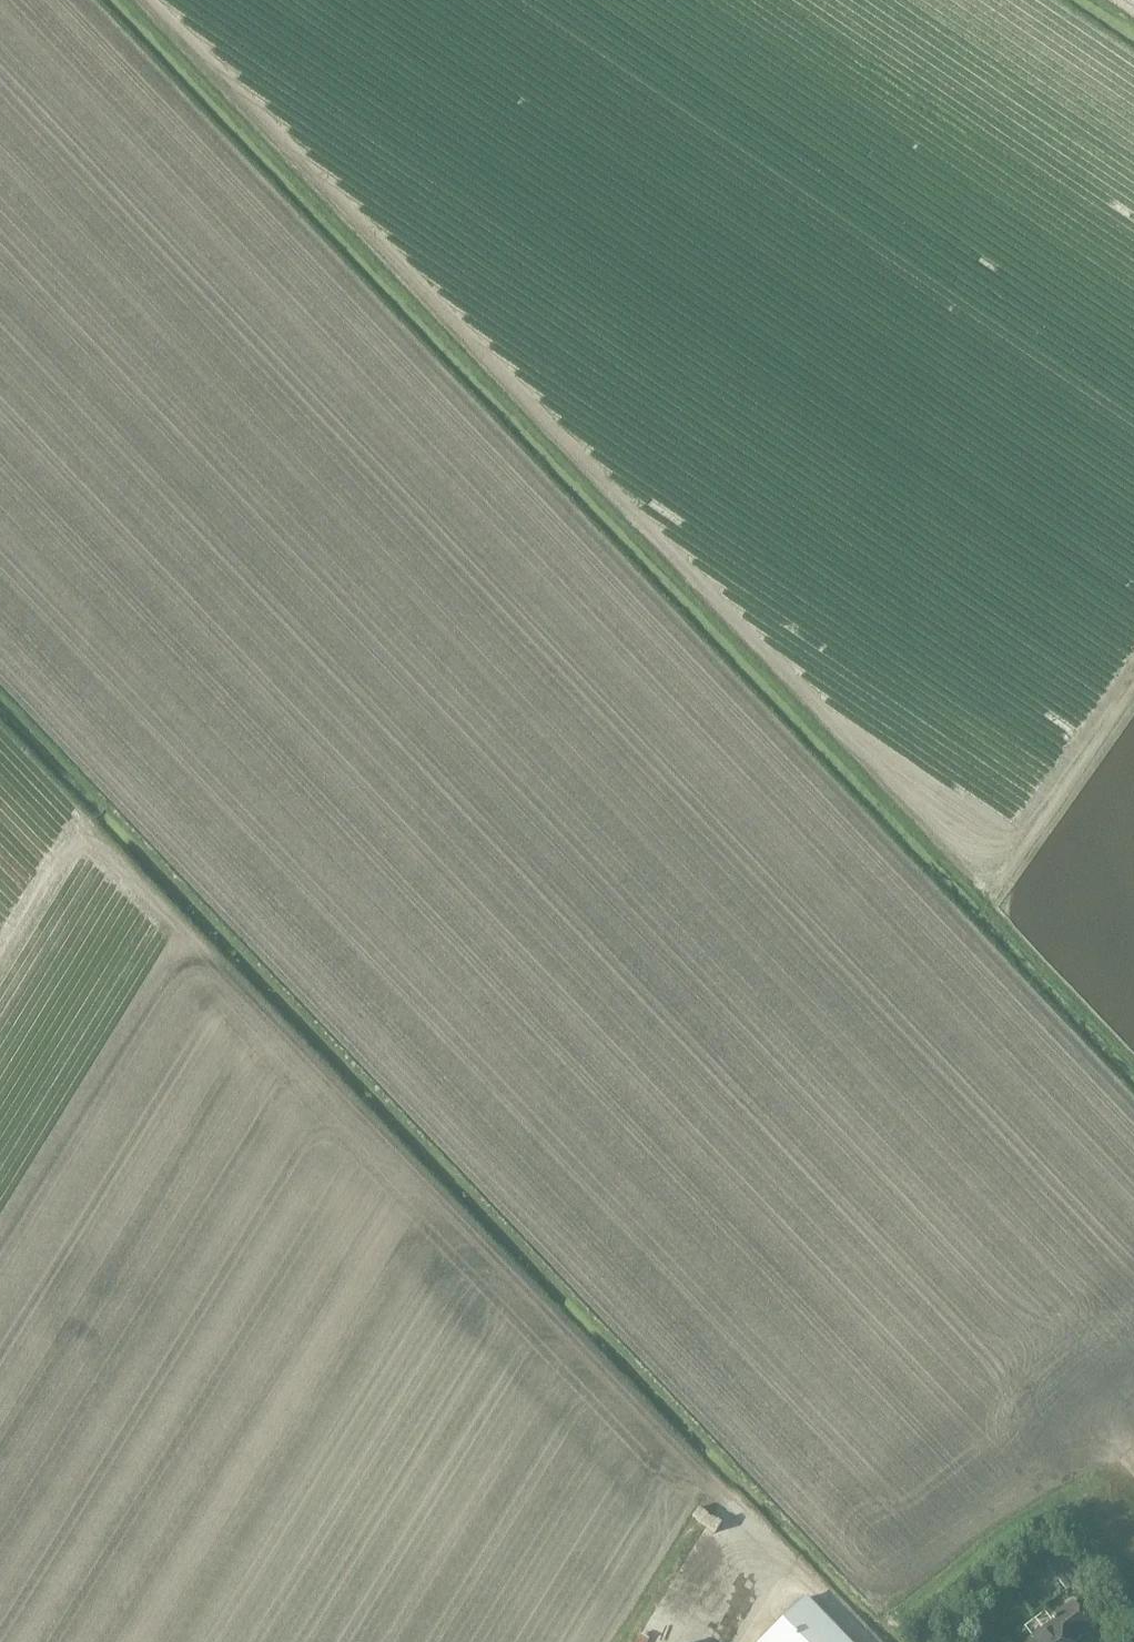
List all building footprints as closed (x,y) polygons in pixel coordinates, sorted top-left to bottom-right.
[(803,1598),(759,1641),(846,1641),(803,1598)] [(1020,1641),(1067,1641),(1065,1639),(1085,1623),(1068,1601),(1048,1616),(1050,1620),(1020,1641)]
